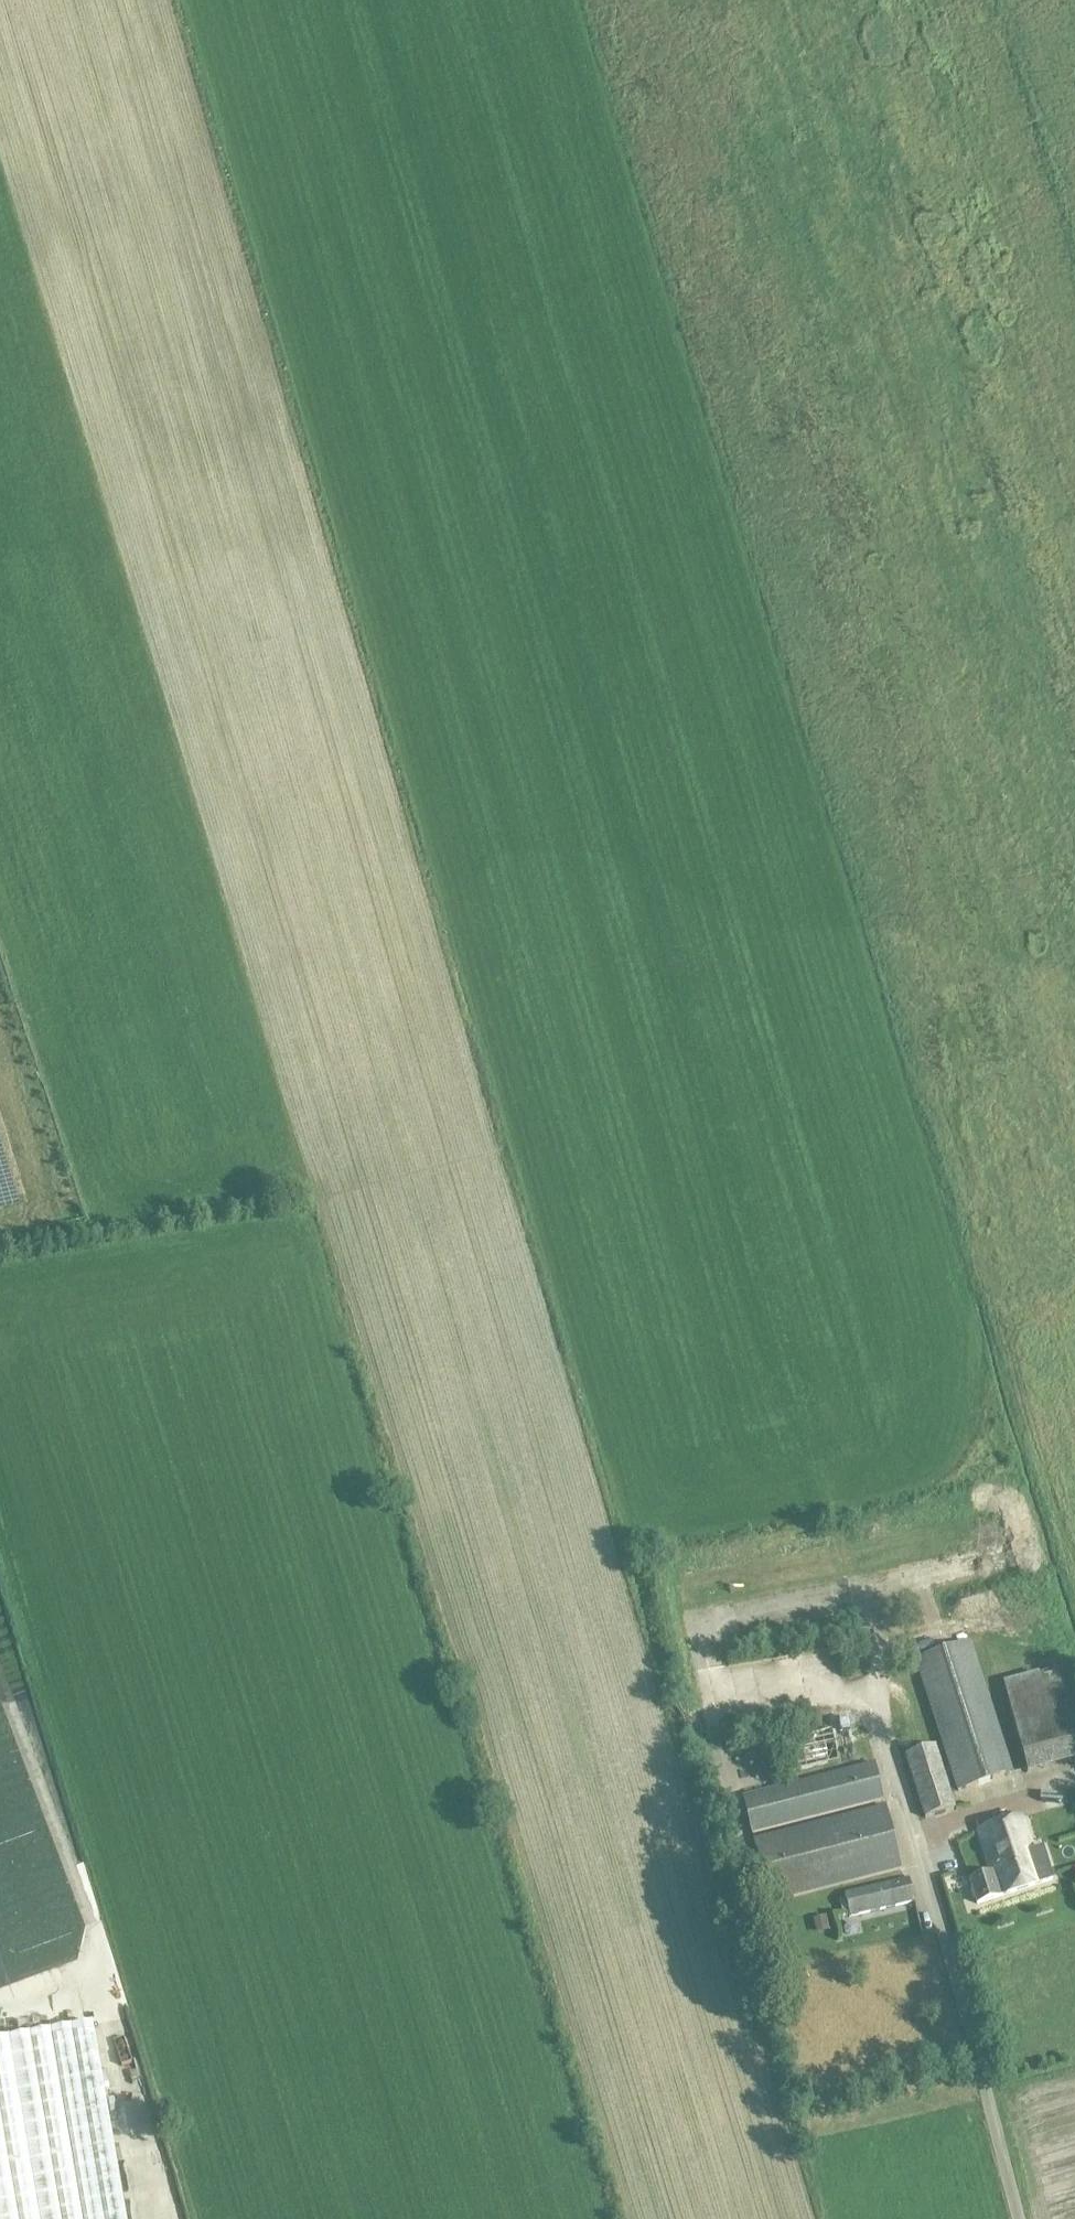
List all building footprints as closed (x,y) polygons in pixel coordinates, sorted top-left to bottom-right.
[(971,1641),(907,1662),(912,1676),(919,1674),(957,1792),(1014,1773),(971,1641)] [(1068,1717),(1055,1668),(1003,1682),(1027,1774),(1074,1761),(1074,1746),(1068,1717)] [(816,1760),(832,1755),(827,1739),(811,1745),(816,1760)] [(934,1745),(904,1755),(924,1819),(956,1809),(934,1745)] [(875,1762),(742,1797),(752,1835),(885,1801),(875,1762)] [(886,1805),(753,1838),(769,1904),(903,1870),(886,1805)] [(992,1873),(970,1879),(977,1903),(1053,1879),(1043,1847),(1031,1850),(1021,1819),(979,1832),(992,1873)] [(910,1880),(845,1894),(845,1895),(850,1916),(915,1901),(910,1880)] [(845,1895),(845,1894),(828,1898),(830,1909),(841,1907),(843,1917),(850,1916),(845,1895)] [(826,1917),(814,1920),(817,1933),(829,1930),(826,1917)] [(118,2178),(112,2143),(91,2025),(49,2032),(0,2041),(0,2218),(125,2218),(118,2178)]
